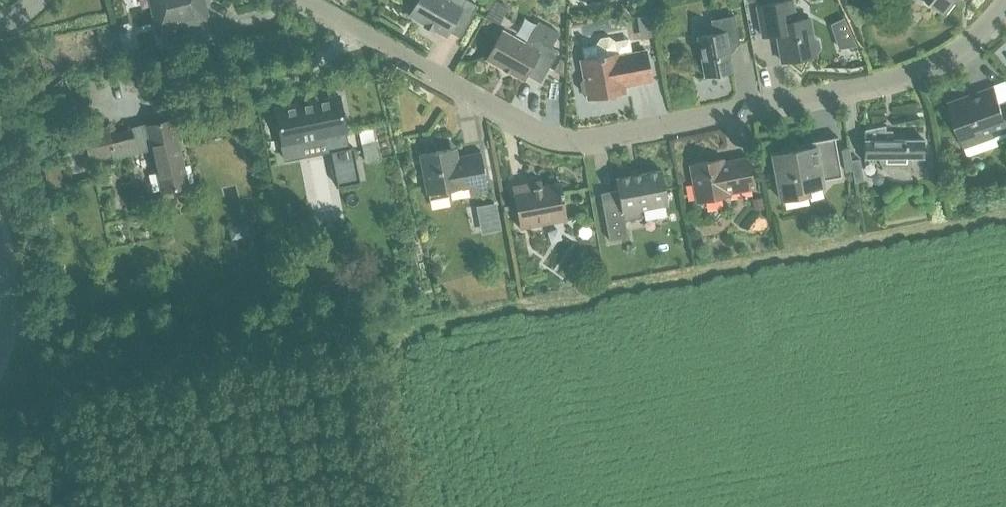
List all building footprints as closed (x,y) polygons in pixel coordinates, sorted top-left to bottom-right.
[(159,33),(209,21),(204,0),(151,0),(159,33)] [(410,15),(447,36),(450,31),(460,37),(478,5),(469,0),(419,0),(410,15)] [(485,16),(502,19),(505,2),(492,0),(488,0),(485,16)] [(783,62),(817,56),(816,53),(817,52),(821,48),(819,40),(814,37),(813,37),(810,18),(796,20),(792,0),(790,0),(758,6),(763,36),(778,34),(783,62)] [(944,14),(955,0),(927,0),(944,14)] [(839,13),(825,18),(836,48),(850,43),(839,13)] [(698,36),(706,77),(733,72),(728,45),(740,43),(735,15),(711,20),(714,33),(698,36)] [(503,30),(487,59),(524,80),(527,75),(541,82),(559,51),(552,47),(560,33),(539,21),(527,43),(503,30)] [(583,47),(586,59),(581,60),(585,79),(582,83),(583,91),(587,94),(588,99),(627,92),(625,86),(652,81),(647,50),(632,53),(630,39),(616,42),(609,37),(602,39),(597,45),(583,47)] [(965,145),(996,134),(998,140),(1005,137),(1005,105),(1002,107),(995,87),(981,92),(981,93),(950,105),(965,145)] [(332,151),(339,186),(361,182),(354,147),(350,148),(347,132),(348,131),(341,97),(318,101),(319,104),(299,107),(298,105),(276,109),(285,159),(300,156),(298,147),(331,141),(333,151),(332,151)] [(110,126),(85,132),(91,159),(114,153),(115,158),(153,149),(163,192),(191,186),(190,183),(175,119),(147,125),(147,123),(132,127),(133,129),(112,134),(110,126)] [(865,129),(865,139),(866,158),(880,158),(880,160),(881,162),(882,164),(883,166),(884,168),(885,170),(888,173),(890,174),(892,175),(893,177),(897,178),(900,179),(904,179),(906,179),(908,179),(908,158),(925,158),(925,139),(894,139),(894,129),(887,129),(887,124),(865,129)] [(360,137),(360,155),(372,154),(372,136),(360,137)] [(775,161),(782,200),(809,195),(808,189),(824,186),(823,180),(843,176),(835,137),(812,141),(814,147),(789,152),(790,158),(775,161)] [(428,194),(470,187),(471,194),(489,191),(482,155),(458,160),(456,148),(421,154),(428,194)] [(128,173),(142,169),(138,156),(124,160),(128,173)] [(691,164),(698,202),(730,196),(729,192),(755,187),(749,158),(724,163),(723,158),(691,164)] [(45,166),(49,187),(65,184),(60,163),(45,166)] [(601,193),(610,240),(629,237),(626,220),(643,217),(641,209),(669,204),(662,170),(616,178),(619,190),(601,193)] [(513,186),(521,228),(568,220),(561,183),(531,188),(530,182),(513,186)] [(479,221),(496,219),(493,199),(476,202),(479,221)]
